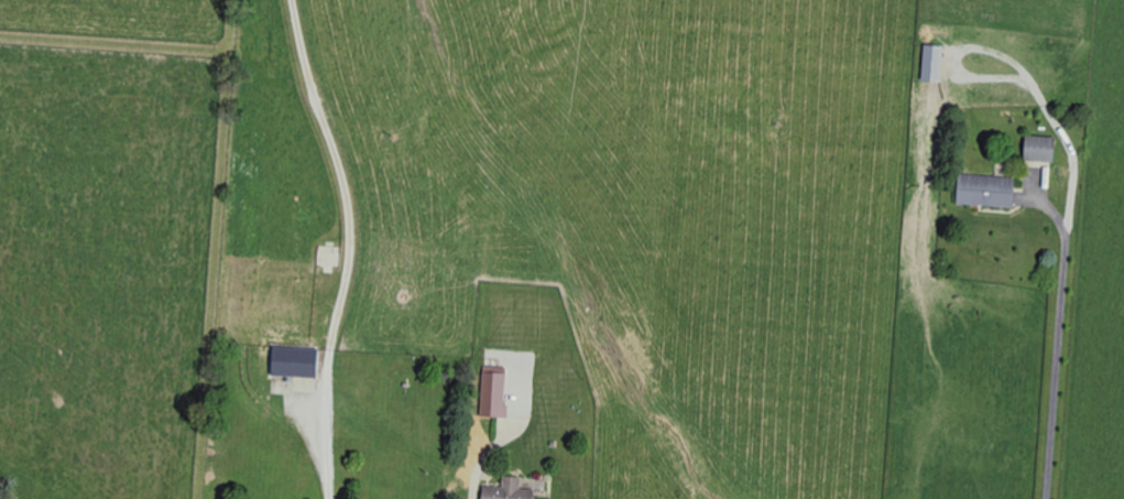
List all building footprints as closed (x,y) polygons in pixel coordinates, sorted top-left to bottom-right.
[(940,83),(941,46),(922,46),(920,82),(940,83)] [(1052,163),(1053,137),(1024,136),(1023,161),(1052,163)] [(1012,177),(956,176),(955,206),(1011,208),(1012,177)] [(314,379),(315,349),(271,348),(270,377),(314,379)] [(506,419),(506,407),(503,407),(503,370),(480,370),(479,419),(506,419)] [(502,478),(502,487),(480,487),(480,498),(530,498),(530,489),(518,490),(518,477),(502,478)]
